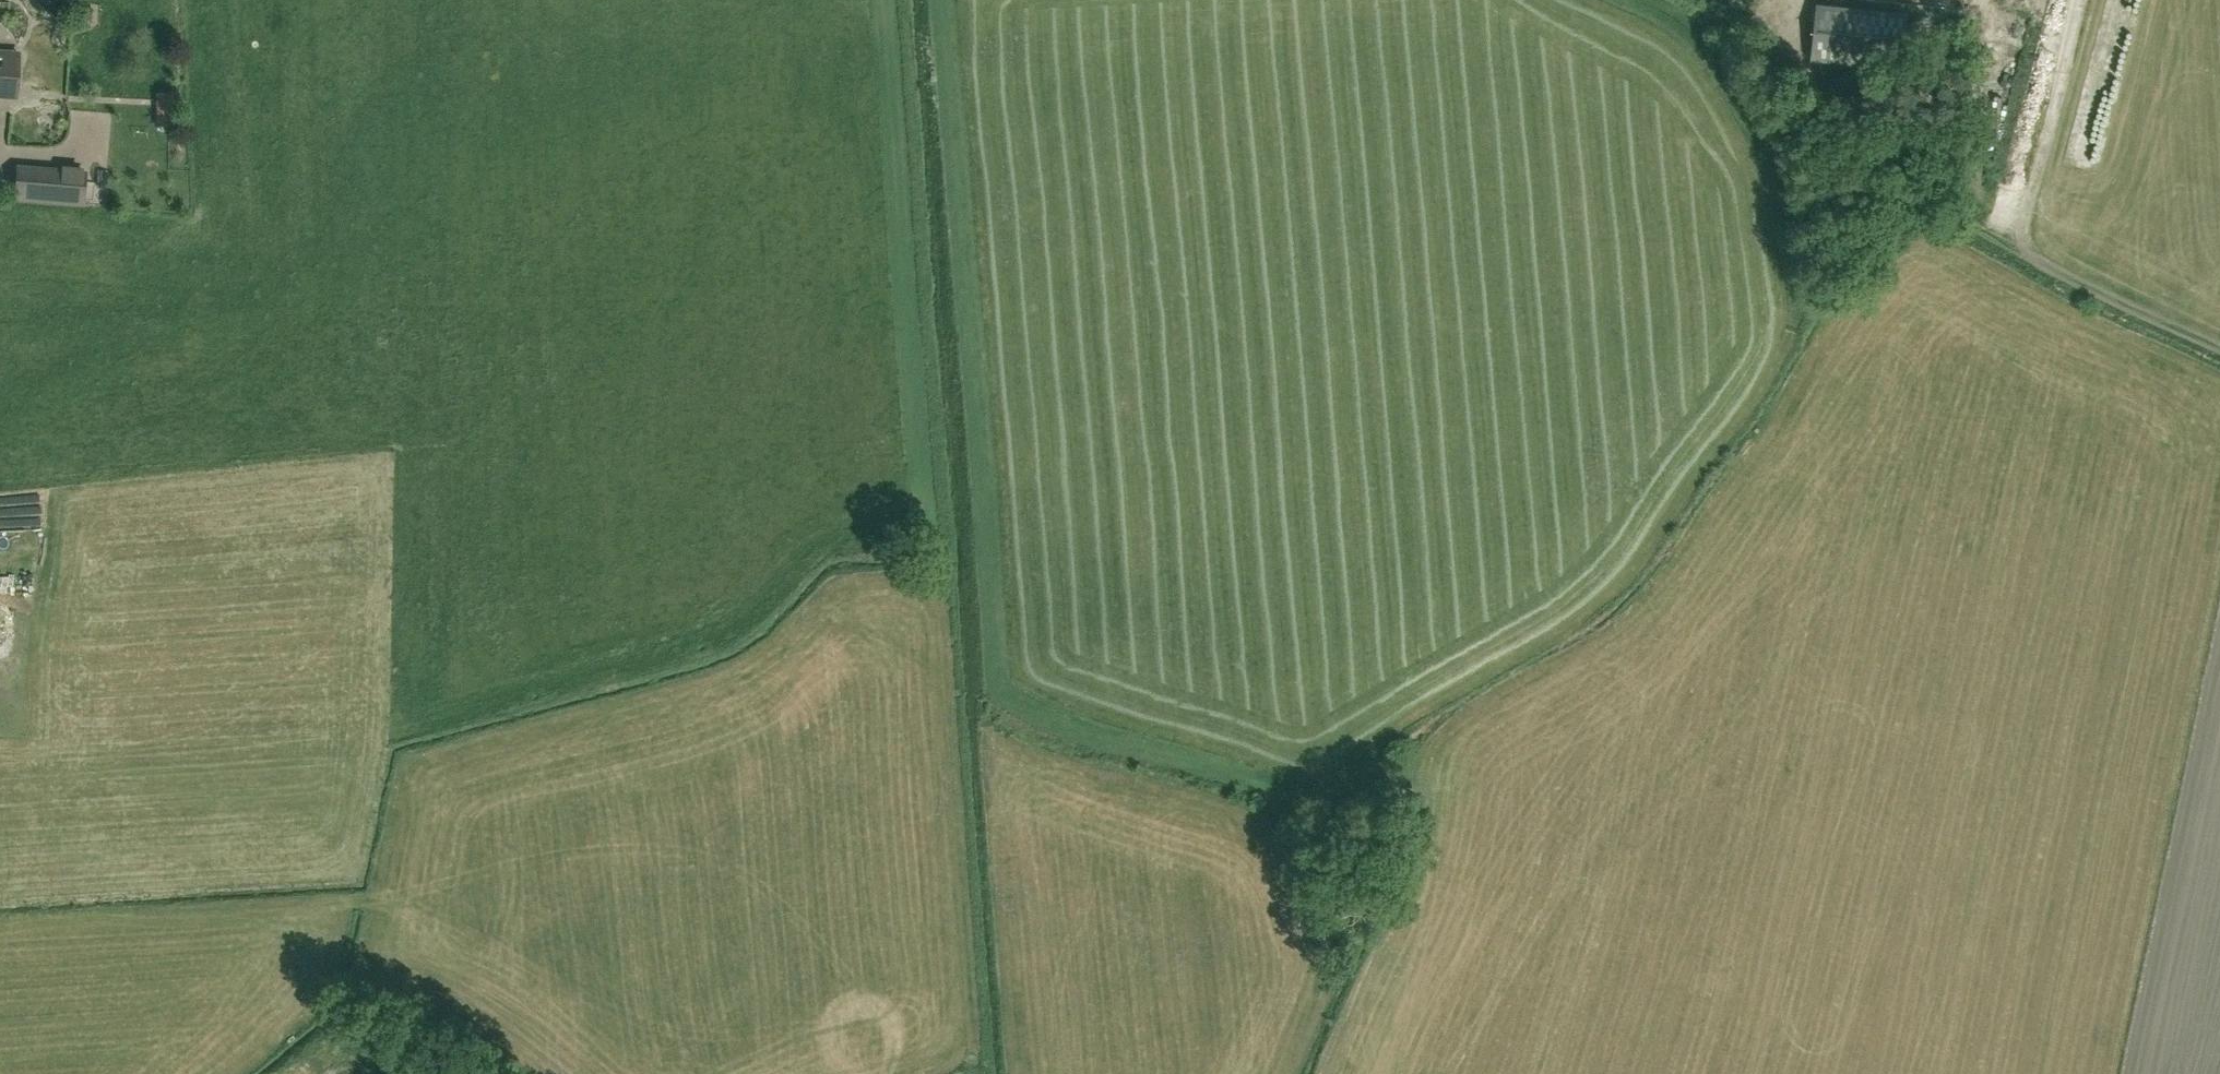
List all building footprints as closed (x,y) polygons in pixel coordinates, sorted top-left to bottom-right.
[(1907,14),(1818,5),(1812,59),(1901,69),(1907,14)] [(15,96),(18,57),(0,56),(0,95),(15,96)] [(172,125),(172,106),(171,91),(156,91),(157,125),(172,125)] [(86,174),(20,169),(17,204),(83,209),(86,174)]
